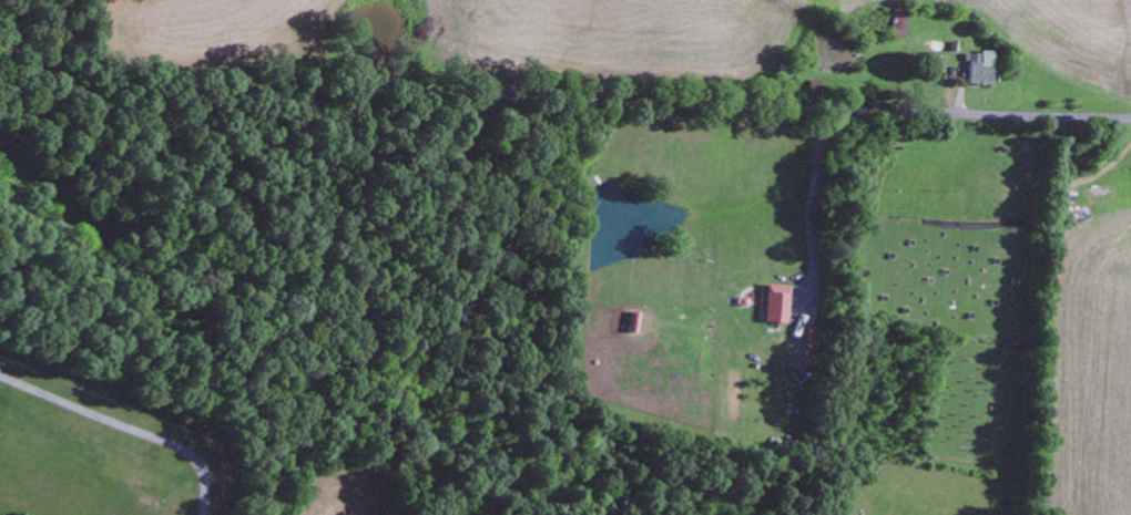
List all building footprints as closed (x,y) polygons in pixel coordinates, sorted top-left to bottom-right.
[(965,52),(964,85),(989,85),(990,53),(965,52)] [(787,286),(764,285),(763,324),(786,325),(787,286)]
